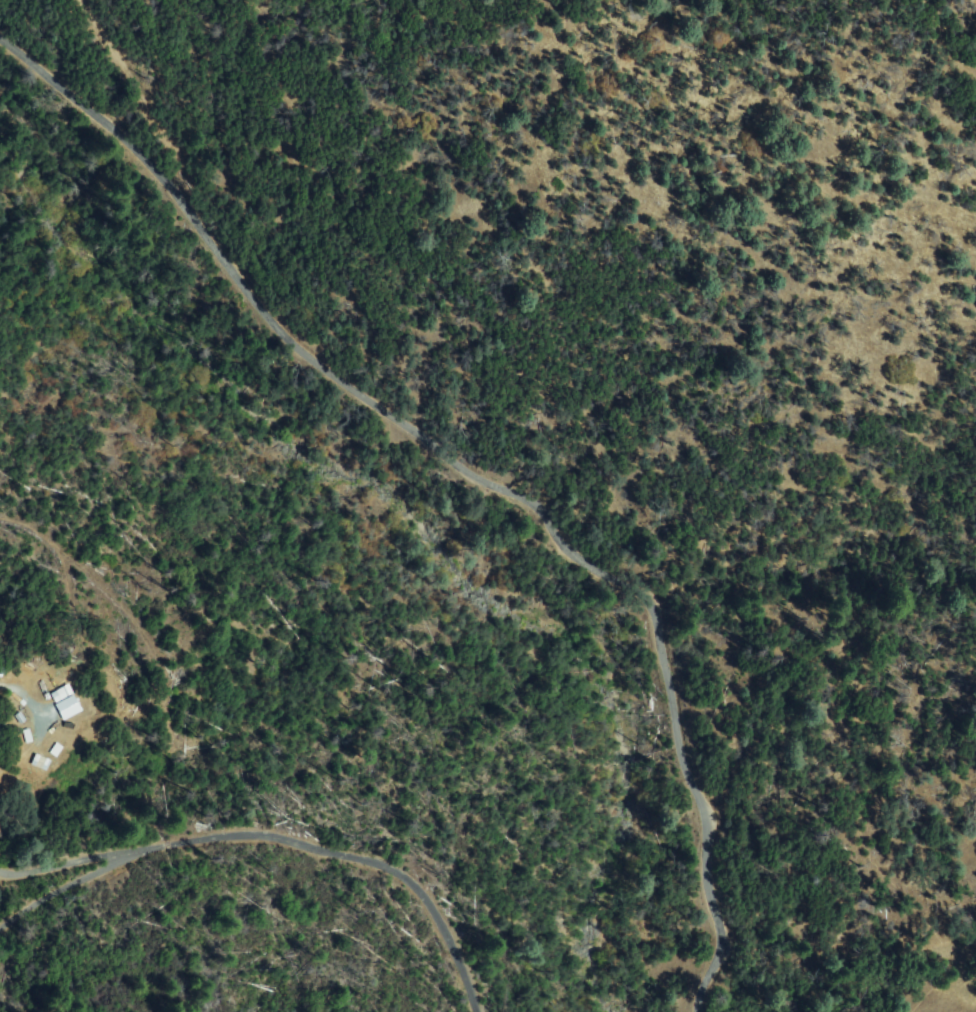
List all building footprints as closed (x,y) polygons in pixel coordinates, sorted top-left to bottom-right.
[(45,695),(52,706),(69,695),(62,684),(45,695)] [(27,766),(41,772),(45,762),(31,756),(27,766)]
